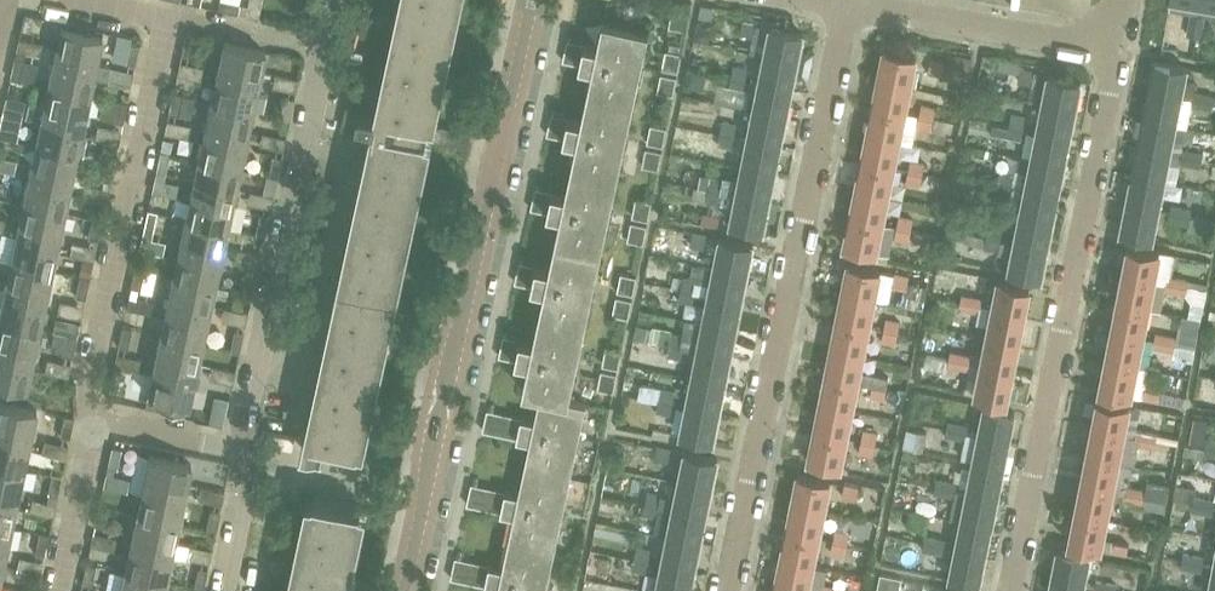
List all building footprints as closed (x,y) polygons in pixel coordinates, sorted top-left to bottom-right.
[(218,8),(238,12),(240,3),(229,0),(220,0),(218,8)] [(318,415),(314,437),(306,436),(303,448),(326,453),(329,440),(361,447),(428,137),(419,135),(421,122),(422,120),(431,122),(458,0),(408,0),(384,111),(377,109),(376,110),(373,126),(380,128),(318,415)] [(1188,34),(1193,35),(1196,14),(1191,13),(1188,34)] [(1205,16),(1198,14),(1196,14),(1193,35),(1203,36),(1205,16)] [(594,66),(588,92),(634,102),(650,27),(605,18),(599,45),(584,42),(583,47),(567,44),(564,59),(594,66)] [(744,19),(741,31),(756,34),(759,22),(744,19)] [(707,27),(698,25),(695,39),(709,42),(711,33),(707,27)] [(771,25),(766,53),(798,60),(803,32),(771,25)] [(60,27),(56,46),(74,50),(72,59),(78,60),(76,70),(94,74),(94,75),(131,83),(133,70),(96,62),(102,36),(60,27)] [(192,55),(196,35),(186,33),(182,54),(192,55)] [(136,64),(139,43),(131,41),(126,62),(136,64)] [(224,41),(216,81),(233,85),(235,76),(240,77),(242,66),(260,70),(261,70),(265,50),(224,41)] [(56,46),(47,85),(89,94),(94,75),(94,74),(76,70),(78,60),(72,59),(74,50),(56,46)] [(679,70),(682,52),(666,49),(663,67),(679,70)] [(885,49),(879,77),(911,83),(917,55),(885,49)] [(972,56),(951,52),(947,74),(968,78),(972,56)] [(798,60),(766,53),(760,81),(792,88),(798,60)] [(994,68),(1019,73),(1020,69),(1022,61),(996,56),(994,68)] [(20,79),(24,59),(14,57),(10,77),(20,79)] [(930,58),(928,70),(943,73),(945,61),(930,58)] [(1154,60),(1148,88),(1179,94),(1184,66),(1154,60)] [(734,63),(732,76),(747,80),(750,66),(734,63)] [(216,81),(211,100),(212,100),(212,101),(252,110),(261,70),(260,70),(242,66),(240,77),(235,76),(233,85),(216,81)] [(703,89),(707,72),(694,69),(690,86),(703,89)] [(1020,69),(1019,73),(1018,80),(1032,83),(1034,72),(1020,69)] [(674,93),(677,76),(662,73),(659,90),(674,93)] [(1049,73),(1043,101),(1075,108),(1080,80),(1049,73)] [(747,80),(732,76),(729,88),(745,91),(747,80)] [(874,105),(874,106),(906,112),(911,83),(879,77),(874,105)] [(760,81),(754,109),(786,116),(792,88),(760,81)] [(47,85),(43,105),(62,109),(60,118),(65,120),(63,129),(81,133),(89,94),(47,85)] [(1148,88),(1142,117),(1173,123),(1179,94),(1148,88)] [(1214,101),(1214,95),(1214,94),(1194,90),(1193,97),(1214,101)] [(178,114),(183,94),(173,92),(169,112),(178,114)] [(578,140),(573,166),(618,176),(634,102),(588,92),(583,119),(568,116),(567,121),(551,118),(548,133),(578,140)] [(281,115),(291,117),(295,97),(285,95),(281,115)] [(1193,97),(1192,105),(1212,109),(1214,110),(1214,101),(1193,97)] [(123,123),(127,102),(118,100),(114,120),(123,123)] [(211,100),(203,139),(221,143),(223,134),(228,135),(230,125),(248,129),(252,110),(212,101),(212,100),(211,100)] [(1043,101),(1038,129),(1069,136),(1075,108),(1043,101)] [(922,103),(919,115),(934,118),(937,106),(922,103)] [(43,105),(35,144),(77,153),(81,133),(63,129),(65,120),(60,118),(62,109),(43,105)] [(874,106),(868,133),(900,139),(906,112),(874,106)] [(754,109),(748,137),(780,144),(786,116),(754,109)] [(1011,112),(1009,124),(1024,127),(1026,115),(1011,112)] [(11,118),(2,115),(0,125),(0,136),(7,138),(11,118)] [(919,115),(917,128),(932,131),(934,118),(919,115)] [(1142,117),(1137,145),(1168,151),(1173,123),(1142,117)] [(725,120),(723,132),(736,135),(739,123),(725,120)] [(1009,124),(993,121),(991,133),(1007,136),(1008,130),(1009,124)] [(664,144),(667,126),(652,123),(648,141),(664,144)] [(1022,138),(1024,127),(1009,124),(1008,130),(1007,136),(1022,138)] [(203,139),(199,159),(240,168),(248,129),(230,125),(228,135),(223,134),(221,143),(203,139)] [(1038,129),(1032,157),(1064,164),(1069,136),(1038,129)] [(736,135),(723,132),(720,144),(734,147),(736,135)] [(900,139),(868,133),(863,161),(895,167),(900,139)] [(164,136),(161,150),(170,152),(173,138),(164,136)] [(112,155),(124,160),(132,142),(120,137),(112,155)] [(748,137),(742,165),(774,171),(780,144),(748,137)] [(35,144),(30,164),(49,168),(47,177),(52,178),(50,188),(68,192),(77,153),(35,144)] [(1137,145),(1131,174),(1162,180),(1168,151),(1137,145)] [(659,167),(662,150),(647,147),(643,164),(659,167)] [(1185,148),(1183,155),(1203,159),(1205,151),(1185,148)] [(166,173),(170,152),(161,150),(156,171),(166,173)] [(279,177),(282,156),(272,154),(269,175),(279,177)] [(1017,168),(1029,170),(1032,157),(1020,155),(1017,168)] [(1202,166),(1203,159),(1183,155),(1182,163),(1202,166)] [(111,180),(115,160),(105,157),(101,178),(111,180)] [(1032,157),(1026,185),(1058,192),(1064,164),(1032,157)] [(926,161),(911,158),(909,170),(924,173),(926,161)] [(199,159),(190,198),(208,202),(210,193),(216,194),(218,183),(236,187),(240,168),(199,159)] [(889,195),(895,167),(863,161),(857,189),(889,195)] [(30,164),(22,202),(64,211),(68,192),(50,188),(52,178),(47,177),(49,168),(30,164)] [(722,191),(736,194),(768,200),(774,171),(742,165),(740,177),(725,174),(724,178),(712,175),(710,188),(722,191)] [(562,214),(556,240),(603,250),(618,176),(573,166),(567,193),(553,190),(552,195),(535,192),(532,207),(562,214)] [(1001,168),(999,180),(1014,183),(1016,170),(1001,168)] [(909,170),(906,183),(921,186),(924,173),(909,170)] [(1131,174),(1126,202),(1156,208),(1162,180),(1131,174)] [(1014,183),(999,180),(998,193),(1012,195),(1014,183)] [(190,198),(186,217),(227,226),(236,187),(218,183),(216,194),(210,193),(208,202),(190,198)] [(719,201),(722,191),(710,188),(696,185),(695,185),(694,192),(693,197),(719,202),(719,201)] [(1026,185),(1021,213),(1052,220),(1058,192),(1026,185)] [(857,189),(852,217),(884,224),(889,195),(857,189)] [(763,227),(768,200),(736,194),(731,221),(763,227)] [(649,218),(652,200),(637,197),(633,215),(649,218)] [(22,202),(18,222),(36,226),(34,236),(40,237),(38,246),(56,250),(64,211),(22,202)] [(1156,208),(1126,202),(1120,231),(1151,237),(1156,208)] [(1194,209),(1173,205),(1172,212),(1192,216),(1194,209)] [(153,231),(157,210),(147,208),(143,228),(153,231)] [(1191,223),(1192,216),(1172,212),(1170,219),(1191,223)] [(265,235),(269,214),(260,213),(256,233),(265,235)] [(1021,213),(1015,241),(1047,248),(1052,220),(1021,213)] [(913,217),(899,214),(897,226),(911,228),(913,217)] [(98,239),(102,219),(93,216),(88,237),(98,239)] [(952,216),(950,228),(1002,239),(1004,226),(952,216)] [(186,217),(178,256),(196,259),(198,251),(203,252),(205,241),(223,245),(227,226),(186,217)] [(884,224),(852,217),(847,245),(879,252),(884,224)] [(644,241),(647,224),(632,221),(628,238),(644,241)] [(18,222),(10,261),(52,270),(56,250),(38,246),(40,237),(34,236),(36,226),(18,222)] [(909,240),(911,228),(897,226),(895,238),(909,240)] [(1002,239),(950,228),(947,240),(999,250),(1002,239)] [(706,246),(708,234),(693,231),(691,243),(706,246)] [(721,236),(716,264),(747,271),(753,242),(721,236)] [(546,288),(541,314),(587,324),(603,250),(556,240),(551,267),(537,264),(536,269),(519,266),(516,281),(546,288)] [(178,256),(174,276),(215,285),(223,245),(205,241),(203,252),(198,251),(196,259),(178,256)] [(1047,248),(1015,241),(1010,269),(1041,276),(1047,248)] [(1122,271),(1122,273),(1166,282),(1168,274),(1172,251),(1159,248),(1128,242),(1122,271)] [(1168,274),(1166,282),(1187,286),(1207,289),(1213,260),(1190,255),(1186,278),(1168,274)] [(78,272),(90,275),(93,261),(81,258),(78,272)] [(10,261),(5,281),(24,285),(22,294),(27,295),(25,305),(43,309),(52,270),(10,261)] [(849,262),(843,290),(875,297),(881,269),(849,262)] [(742,299),(747,271),(716,264),(710,292),(742,299)] [(140,289),(145,269),(135,267),(131,287),(140,289)] [(253,294),(257,273),(247,271),(243,292),(253,294)] [(896,271),(894,284),(904,286),(908,286),(909,282),(910,274),(896,271)] [(634,292),(637,275),(622,272),(619,289),(634,292)] [(1122,273),(1117,300),(1147,306),(1162,309),(1166,289),(1165,289),(1166,282),(1122,273)] [(85,297),(89,277),(80,275),(76,295),(85,297)] [(174,276),(165,314),(183,318),(185,309),(190,310),(193,299),(211,303),(215,285),(174,276)] [(698,279),(684,277),(682,288),(696,291),(698,279)] [(1031,283),(1000,277),(995,306),(1025,312),(1031,283)] [(0,305),(0,320),(39,328),(43,309),(25,305),(27,295),(22,294),(24,285),(5,281),(0,305)] [(900,304),(922,308),(927,285),(909,282),(908,286),(904,286),(900,304)] [(1166,282),(1165,289),(1166,289),(1186,293),(1191,301),(1205,304),(1208,290),(1207,289),(1187,286),(1166,282)] [(694,302),(696,291),(682,288),(680,300),(694,302)] [(843,290),(837,318),(870,325),(875,297),(843,290)] [(710,292),(704,320),(736,327),(742,299),(710,292)] [(962,293),(961,299),(981,303),(983,297),(962,293)] [(629,316),(633,298),(617,295),(614,313),(629,316)] [(165,314),(161,334),(202,343),(211,303),(193,299),(190,310),(185,309),(183,318),(165,314)] [(1025,312),(995,306),(981,303),(961,299),(960,307),(980,310),(978,320),(991,322),(989,335),(1019,341),(1025,312)] [(1117,300),(1111,329),(1142,335),(1147,306),(1117,300)] [(530,361),(524,389),(541,392),(571,397),(587,324),(541,314),(535,341),(522,338),(520,343),(503,340),(500,355),(530,361)] [(687,334),(685,346),(699,349),(730,355),(736,327),(704,320),(686,317),(683,333),(687,334)] [(901,319),(886,317),(884,328),(899,331),(901,319)] [(837,318),(832,346),(864,353),(870,325),(837,318)] [(11,343),(9,352),(15,354),(12,363),(31,367),(39,328),(0,320),(0,341),(11,343)] [(128,348),(133,327),(123,325),(119,346),(128,348)] [(899,331),(884,328),(882,340),(897,343),(899,331)] [(1111,329),(1106,358),(1136,364),(1142,335),(1111,329)] [(239,351),(244,331),(235,330),(230,350),(239,351)] [(683,333),(673,331),(673,332),(671,343),(685,346),(687,334),(683,333)] [(1157,332),(1156,339),(1176,343),(1178,335),(1157,332)] [(72,356),(77,335),(68,333),(63,354),(72,356)] [(161,334),(153,373),(171,377),(172,368),(178,369),(180,359),(198,363),(202,343),(161,334)] [(989,335),(983,364),(1013,370),(1019,341),(989,335)] [(1176,343),(1156,339),(1154,346),(1175,350),(1176,343)] [(26,387),(31,367),(12,363),(15,354),(9,352),(11,343),(0,341),(0,382),(26,387)] [(682,358),(685,346),(671,343),(668,356),(682,358)] [(619,366),(622,349),(607,346),(604,363),(619,366)] [(889,376),(861,370),(864,353),(832,346),(826,374),(858,381),(873,384),(887,387),(889,376)] [(730,355),(699,349),(693,377),(725,383),(730,355)] [(950,356),(950,357),(971,361),(972,354),(951,350),(950,356)] [(947,368),(948,364),(969,368),(964,391),(977,394),(977,393),(1007,399),(1013,370),(983,364),(971,361),(950,357),(950,356),(925,352),(923,364),(947,368)] [(1136,364),(1106,358),(1100,387),(1130,393),(1136,364)] [(171,377),(153,373),(148,394),(163,397),(160,410),(184,414),(187,402),(189,403),(198,363),(180,359),(178,369),(172,368),(171,377)] [(900,364),(899,372),(902,377),(911,378),(912,369),(913,366),(900,364)] [(614,390),(618,373),(602,370),(599,387),(614,390)] [(826,374),(820,402),(852,409),(858,381),(826,374)] [(693,377),(687,405),(719,411),(725,383),(693,377)] [(887,387),(873,384),(870,396),(885,399),(887,387)] [(1158,400),(1160,388),(1146,386),(1144,397),(1158,400)] [(673,402),(675,390),(661,387),(659,399),(673,402)] [(531,439),(525,466),(571,476),(587,401),(571,397),(541,392),(536,418),(522,416),(521,421),(487,414),(484,429),(531,439)] [(1098,397),(1092,425),(1123,431),(1129,403),(1098,397)] [(671,414),(673,402),(659,399),(657,411),(671,414)] [(9,423),(6,433),(12,434),(10,444),(28,448),(36,409),(0,401),(0,421),(9,423)] [(820,402),(814,430),(847,436),(852,409),(820,402)] [(713,439),(719,411),(687,405),(682,433),(713,439)] [(986,405),(980,435),(1010,441),(1016,411),(986,405)] [(70,437),(75,416),(65,414),(60,435),(70,437)] [(1206,443),(1208,437),(1211,418),(1196,415),(1191,440),(1206,443)] [(950,420),(948,427),(969,431),(971,424),(950,420)] [(24,467),(28,448),(10,444),(12,434),(6,433),(9,423),(0,421),(0,462),(24,467)] [(1092,425),(1087,454),(1117,460),(1123,431),(1092,425)] [(923,450),(927,431),(907,427),(903,447),(923,450)] [(969,431),(948,427),(947,434),(968,438),(969,431)] [(878,431),(864,428),(862,440),(876,442),(878,431)] [(1155,439),(1157,432),(1138,428),(1136,435),(1155,439)] [(847,436),(814,430),(809,458),(841,464),(847,436)] [(980,435),(974,462),(1004,468),(1010,441),(980,435)] [(1154,446),(1155,439),(1136,435),(1135,442),(1154,446)] [(1208,437),(1206,445),(1214,447),(1214,438),(1208,437)] [(876,442),(862,440),(859,452),(874,455),(876,442)] [(117,468),(122,448),(112,445),(108,466),(117,468)] [(671,448),(657,445),(654,457),(668,460),(671,448)] [(1206,445),(1205,452),(1214,454),(1214,447),(1206,445)] [(685,451),(680,479),(712,485),(718,457),(685,451)] [(150,454),(141,494),(159,498),(161,489),(166,490),(169,479),(188,483),(192,463),(150,454)] [(1087,454),(1081,483),(1111,489),(1117,460),(1087,454)] [(15,507),(24,467),(0,462),(0,503),(15,507)] [(974,462),(969,491),(998,497),(1004,468),(974,462)] [(515,513),(510,540),(556,549),(571,476),(525,466),(520,492),(506,489),(505,495),(471,488),(468,503),(502,510),(515,513)] [(57,495),(62,475),(52,473),(48,493),(57,495)] [(798,474),(793,502),(825,509),(830,481),(798,474)] [(960,482),(938,478),(937,485),(959,489),(960,482)] [(1166,500),(1169,482),(1149,478),(1147,489),(1146,496),(1166,500)] [(141,494),(137,513),(179,522),(188,483),(169,479),(166,490),(161,489),(159,498),(141,494)] [(646,504),(659,506),(674,508),(674,507),(707,513),(712,485),(680,479),(676,496),(648,491),(646,504)] [(847,482),(845,495),(857,498),(860,485),(847,482)] [(1081,483),(1075,512),(1106,518),(1111,489),(1081,483)] [(1175,498),(1195,502),(1197,495),(1198,487),(1178,483),(1175,498)] [(1125,484),(1124,491),(1146,495),(1147,488),(1125,484)] [(957,496),(959,489),(937,485),(936,492),(957,496)] [(969,491),(963,520),(992,526),(998,497),(969,491)] [(1146,495),(1124,491),(1123,499),(1144,503),(1146,495)] [(1197,495),(1195,502),(1214,506),(1214,499),(1197,495)] [(364,506),(317,496),(297,590),(346,590),(364,506)] [(793,502),(787,530),(819,537),(825,509),(793,502)] [(1214,506),(1195,502),(1193,509),(1214,513),(1214,506)] [(11,526),(15,507),(0,503),(0,524),(11,526)] [(105,526),(109,506),(99,504),(95,524),(105,526)] [(658,516),(659,506),(646,504),(644,513),(658,516)] [(674,508),(668,535),(701,541),(707,513),(674,507),(674,508)] [(216,530),(220,510),(211,508),(207,528),(216,530)] [(1106,518),(1075,512),(1069,541),(1100,548),(1106,518)] [(137,513),(129,552),(147,556),(149,547),(154,548),(156,538),(175,542),(179,522),(137,513)] [(963,520),(957,549),(986,555),(992,526),(963,520)] [(3,566),(11,526),(0,524),(0,565),(3,566)] [(851,531),(836,528),(833,540),(849,543),(851,531)] [(787,530),(781,558),(813,565),(819,537),(787,530)] [(45,554),(49,533),(39,531),(35,552),(45,554)] [(926,534),(925,541),(946,545),(947,538),(926,534)] [(668,535),(663,563),(695,569),(701,541),(668,535)] [(1214,567),(1214,538),(1208,537),(1205,555),(1206,556),(1205,564),(1205,565),(1214,567)] [(129,552),(125,572),(167,581),(175,542),(156,538),(154,548),(149,547),(147,556),(129,552)] [(1128,553),(1130,542),(1115,539),(1113,551),(1128,553)] [(556,549),(510,540),(504,566),(489,563),(488,568),(455,561),(452,577),(485,584),(499,587),(499,590),(547,590),(556,549)] [(849,543),(833,540),(831,551),(846,555),(849,543)] [(945,552),(946,545),(925,541),(923,548),(945,552)] [(638,545),(635,557),(650,560),(653,548),(638,545)] [(986,555),(957,549),(951,578),(981,584),(986,555)] [(1058,549),(1052,578),(1083,584),(1089,555),(1058,549)] [(1205,564),(1206,556),(1205,555),(1186,552),(1183,559),(1205,564)] [(650,560),(635,557),(633,569),(647,572),(650,560)] [(775,586),(799,590),(808,590),(813,565),(781,558),(775,586)] [(1204,571),(1205,565),(1205,564),(1183,559),(1182,567),(1204,571)] [(92,584),(96,564),(87,562),(82,583),(92,584)] [(657,590),(658,590),(691,590),(695,569),(663,563),(657,590)] [(203,589),(208,568),(198,566),(194,587),(203,589)] [(120,590),(164,590),(167,581),(125,572),(120,590)] [(1050,590),(1082,590),(1083,584),(1052,578),(1050,590)] [(1096,586),(1118,590),(1119,584),(1097,580),(1096,586)]
